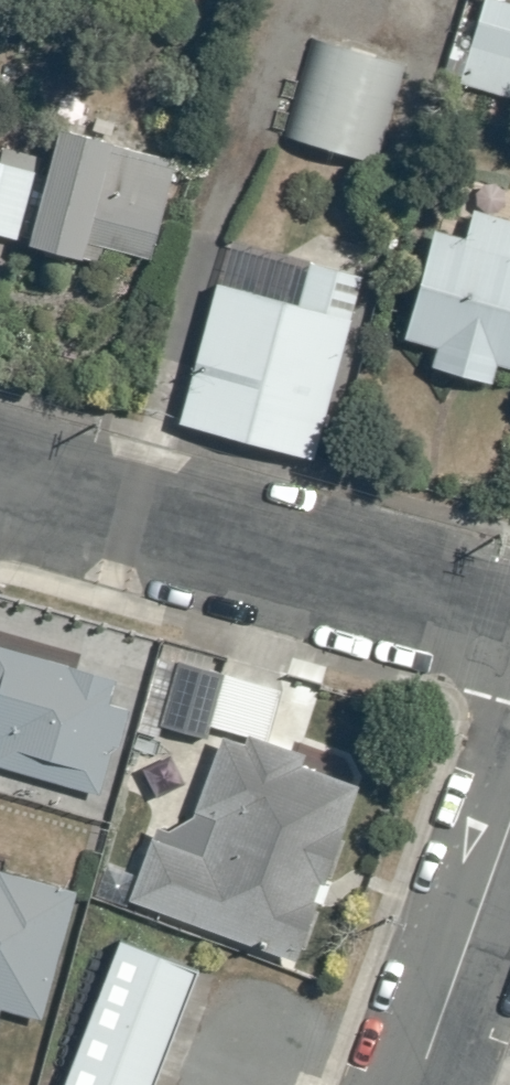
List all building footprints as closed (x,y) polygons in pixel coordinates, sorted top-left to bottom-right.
[(464,75),(509,90),(509,0),(489,0),(464,75)] [(408,64),(320,36),(287,139),(376,167),(408,64)] [(186,169),(71,136),(38,250),(103,269),(109,247),(159,261),(186,169)] [(0,151),(0,238),(19,244),(45,165),(0,151)] [(410,341),(445,349),(439,372),(497,386),(501,368),(509,370),(509,215),(480,208),(473,241),(436,232),(410,341)] [(225,288),(188,424),(323,461),(372,277),(315,262),(303,309),(225,288)] [(171,807),(125,791),(113,835),(156,848),(140,904),(305,961),(322,902),(354,912),(374,846),(351,839),(365,792),(306,776),(309,760),(273,747),(291,682),(167,646),(142,735),(158,740),(162,726),(202,741),(208,727),(237,738),(232,755),(218,749),(196,813),(187,809),(174,848),(161,843),(171,807)] [(3,739),(0,750),(0,767),(88,793),(119,687),(0,652),(0,738),(3,739)] [(8,1009),(49,1022),(87,897),(0,870),(0,1034),(8,1009)] [(128,940),(76,1084),(164,1084),(208,972),(128,940)]
